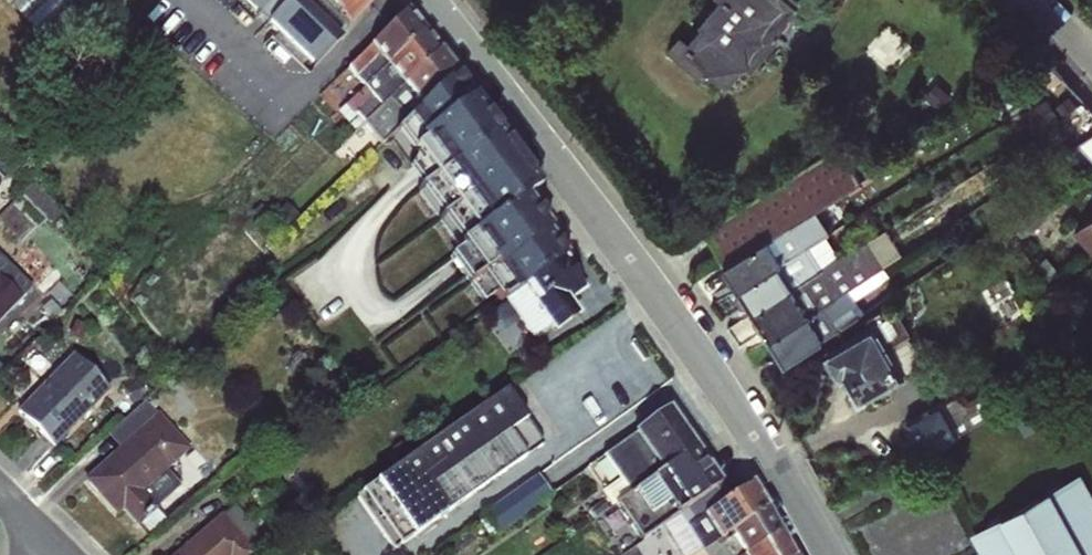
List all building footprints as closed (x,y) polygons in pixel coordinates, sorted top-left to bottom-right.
[(38,32),(69,0),(3,0),(38,32)] [(290,0),(236,0),(264,26),(290,0)] [(264,26),(312,71),(372,2),(370,0),(290,0),(264,26)] [(702,79),(710,70),(728,85),(747,62),(754,68),(781,35),(776,30),(801,0),(718,0),(686,38),(680,33),(666,49),(702,79)] [(342,123),(429,43),(404,10),(346,69),(365,89),(335,114),(342,123)] [(429,43),(342,123),(352,134),(362,127),(379,147),(454,75),(429,43)] [(1050,93),(1025,111),(1039,130),(1064,112),(1050,93)] [(725,265),(817,210),(861,181),(840,146),(702,229),(725,265)] [(738,288),(830,232),(817,210),(725,265),(738,288)] [(1072,232),(1091,254),(1091,214),(1072,232)] [(753,312),(840,257),(830,232),(738,288),(753,312)] [(770,339),(834,295),(827,281),(873,253),(867,240),(840,257),(753,312),(770,339)] [(834,295),(770,339),(785,362),(858,318),(850,301),(890,275),(883,265),(834,295)] [(21,300),(0,279),(0,322),(21,300)] [(508,302),(494,308),(503,328),(517,322),(508,302)] [(860,400),(911,371),(881,318),(830,347),(860,400)] [(110,389),(73,352),(14,412),(53,449),(110,389)] [(504,391),(358,493),(397,546),(543,445),(504,391)] [(933,447),(963,427),(942,396),(912,416),(933,447)] [(615,507),(695,447),(668,407),(602,457),(616,477),(598,490),(611,508),(615,507)] [(191,448),(157,411),(81,481),(115,517),(120,513),(136,528),(158,509),(143,491),(191,448)] [(662,528),(723,486),(695,447),(615,507),(640,542),(662,528)] [(1081,474),(970,534),(979,551),(973,554),(974,554),(1091,554),(1091,494),(1081,474)] [(484,507),(496,530),(555,498),(542,475),(484,507)] [(764,513),(748,485),(729,496),(723,486),(662,528),(679,554),(689,554),(764,513)] [(257,554),(254,548),(266,537),(235,501),(173,554),(256,554),(257,554)] [(689,554),(744,554),(776,535),(764,513),(689,554)] [(744,554),(788,554),(776,535),(744,554)]
